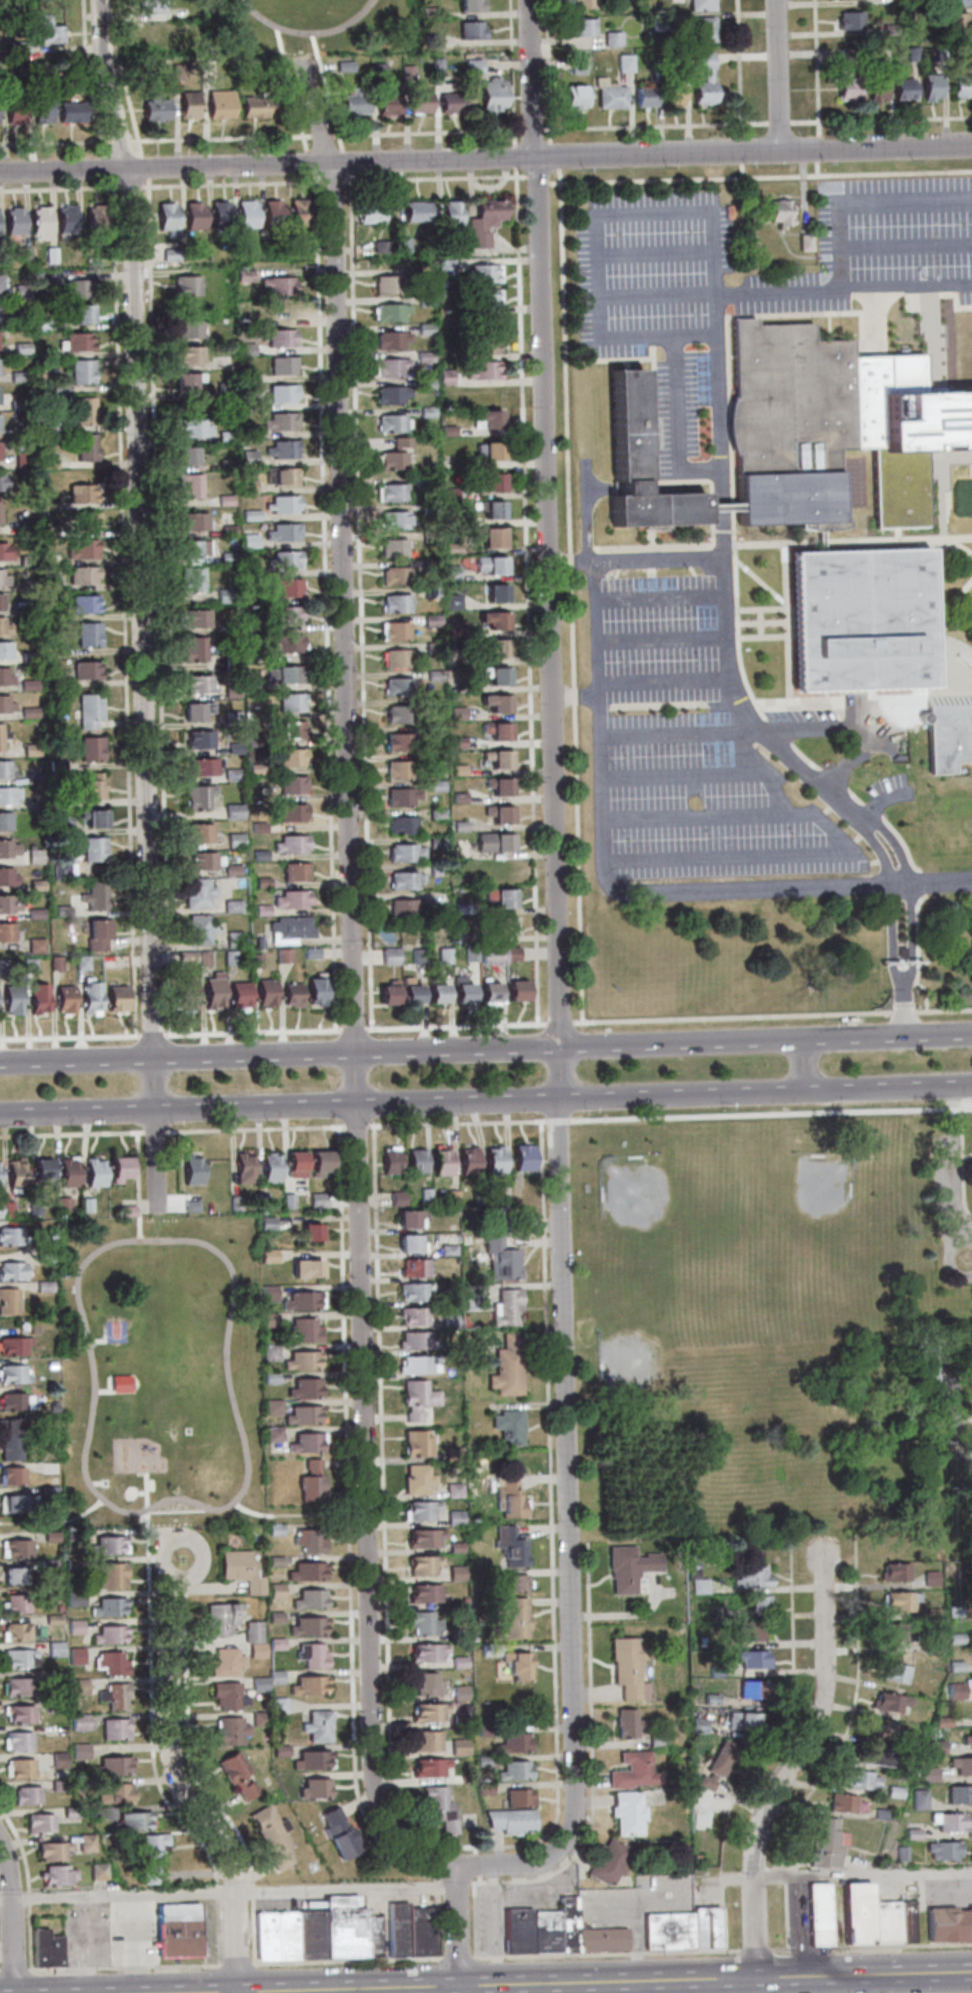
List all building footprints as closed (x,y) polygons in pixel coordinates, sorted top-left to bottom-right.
[(136,12),(135,0),(161,0),(162,12),(136,12)] [(457,11),(457,0),(480,0),(481,10),(457,11)] [(568,8),(568,0),(593,0),(593,8),(568,8)] [(684,1),(684,0),(712,0),(712,10),(688,11),(688,1),(684,1)] [(435,7),(435,17),(420,17),(420,7),(435,7)] [(924,19),(909,20),(909,9),(924,9),(924,19)] [(861,28),(836,29),(836,17),(838,17),(838,12),(860,12),(861,28)] [(968,18),(968,29),(940,30),(940,13),(965,13),(965,18),(968,18)] [(60,26),(60,43),(35,44),(35,14),(47,14),(48,26),(60,26)] [(650,30),(650,15),(666,14),(667,30),(650,30)] [(688,17),(712,17),(713,41),(689,42),(688,17)] [(568,26),(573,25),(573,20),(594,19),(594,35),(568,35),(568,26)] [(458,22),(479,22),(479,27),(482,27),(482,38),(458,39),(458,22)] [(895,24),(895,33),(882,34),(882,24),(895,24)] [(604,45),(604,32),(620,32),(621,45),(604,45)] [(424,47),(424,35),(439,35),(439,47),(424,47)] [(26,41),(26,54),(10,54),(9,42),(26,41)] [(933,60),(933,46),(944,46),(944,60),(933,60)] [(956,56),(956,46),(969,46),(970,56),(956,56)] [(906,60),(906,47),(916,47),(916,60),(906,60)] [(840,48),(854,48),(854,63),(840,63),(840,48)] [(686,53),(686,68),(676,69),(676,54),(686,53)] [(712,81),(713,102),(693,103),(692,82),(702,81),(702,68),(697,68),(697,53),(711,53),(711,68),(709,68),(709,81),(712,81)] [(631,71),(617,72),(617,55),(631,54),(631,71)] [(431,74),(431,58),(441,58),(441,74),(431,74)] [(463,60),(479,59),(480,75),(464,75),(463,60)] [(583,59),(583,74),(571,74),(571,59),(583,59)] [(352,71),(336,71),(336,62),(352,61),(352,71)] [(370,81),(369,64),(383,63),(384,81),(370,81)] [(400,66),(412,66),(412,79),(400,80),(400,66)] [(835,70),(846,70),(846,76),(856,76),(857,99),(836,99),(835,70)] [(9,87),(0,87),(0,71),(9,71),(9,87)] [(922,101),(921,74),(938,74),(938,97),(931,97),(931,101),(922,101)] [(950,96),(950,75),(970,74),(970,96),(950,96)] [(866,103),(865,76),(882,75),(882,99),(875,100),(875,102),(866,103)] [(892,80),(911,79),(911,98),(893,99),(892,80)] [(479,82),(503,81),(504,107),(498,107),(498,110),(480,110),(479,82)] [(680,101),(664,101),(663,81),(680,81),(680,101)] [(585,106),(565,106),(564,86),(585,85),(585,106)] [(625,86),(625,107),(597,108),(597,87),(625,86)] [(653,86),(654,106),(635,106),(634,86),(653,86)] [(341,116),(340,95),(350,95),(350,88),(358,87),(358,94),(366,94),(366,113),(354,114),(354,116),(341,116)] [(230,90),(230,117),(206,118),(205,91),(230,90)] [(195,118),(177,118),(176,92),(194,92),(195,118)] [(429,112),(407,112),(407,93),(429,93),(429,112)] [(438,113),(438,94),(460,93),(460,112),(438,113)] [(164,100),(165,118),(141,119),(141,100),(146,100),(146,94),(154,94),(154,100),(164,100)] [(398,113),(375,113),(375,95),(397,94),(398,113)] [(5,97),(22,97),(23,123),(5,123),(5,97)] [(33,123),(32,97),(50,97),(50,122),(33,123)] [(263,97),(264,117),(239,117),(239,97),(249,97),(249,98),(263,97)] [(58,122),(58,103),(81,102),(82,121),(58,122)] [(261,200),(275,200),(275,203),(279,203),(280,225),(262,226),(261,200)] [(289,226),(289,200),(302,200),(302,202),(306,202),(306,226),(289,226)] [(487,247),(467,247),(466,218),(475,218),(475,201),(503,200),(503,219),(495,219),(495,226),(483,226),(484,231),(487,231),(487,247)] [(791,223),(788,223),(788,226),(776,226),(776,220),(769,221),(768,200),(791,200),(791,223)] [(227,203),(227,227),(209,228),(208,202),(222,201),(222,203),(227,203)] [(235,227),(235,201),(249,201),(250,203),(254,203),(254,227),(235,227)] [(441,227),(441,201),(457,201),(458,232),(451,232),(451,227),(441,227)] [(155,203),(170,202),(170,205),(173,205),(174,228),(173,228),(173,237),(165,237),(165,229),(156,229),(155,203)] [(427,202),(427,221),(403,221),(403,202),(427,202)] [(184,228),(183,203),(197,203),(197,204),(200,204),(201,228),(184,228)] [(356,223),(356,204),(380,203),(381,222),(356,223)] [(103,205),(103,231),(87,232),(87,208),(90,208),(90,205),(103,205)] [(48,233),(31,233),(30,210),(35,210),(35,207),(47,206),(48,233)] [(61,206),(73,206),(73,231),(57,231),(57,209),(61,209),(61,206)] [(8,208),(21,207),(22,233),(5,234),(4,211),(9,211),(8,208)] [(798,250),(798,234),(810,234),(810,250),(798,250)] [(436,238),(446,237),(447,253),(437,254),(436,238)] [(393,238),(408,238),(408,252),(393,252),(393,238)] [(270,255),(259,255),(258,241),(269,241),(270,255)] [(388,252),(371,252),(371,241),(388,241),(388,252)] [(242,245),(242,257),(234,258),(234,245),(242,245)] [(301,245),(302,254),(287,255),(286,245),(301,245)] [(19,247),(28,247),(28,262),(19,262),(19,247)] [(45,262),(44,248),(55,248),(55,262),(45,262)] [(176,260),(162,260),(162,248),(175,248),(176,260)] [(436,273),(436,259),(452,259),(452,273),(436,273)] [(469,282),(469,265),(498,265),(499,281),(469,282)] [(235,281),(235,270),(250,270),(250,280),(235,281)] [(51,274),(51,284),(35,285),(35,275),(51,274)] [(173,277),(197,276),(197,294),(173,295),(173,277)] [(373,294),(373,276),(397,276),(398,293),(373,294)] [(265,278),(289,277),(289,281),(292,280),(292,294),(265,294),(265,287),(258,287),(258,279),(265,279),(265,278)] [(62,280),(86,280),(86,296),(62,297),(62,280)] [(27,298),(14,299),(14,286),(26,286),(27,298)] [(469,306),(469,289),(499,289),(499,305),(469,306)] [(429,295),(429,306),(416,306),(416,295),(429,295)] [(292,301),(293,316),(289,316),(289,319),(266,319),(266,318),(259,318),(258,302),(292,301)] [(400,303),(400,305),(407,305),(407,313),(400,313),(401,321),(373,322),(373,308),(376,308),(376,304),(400,303)] [(90,305),(90,323),(72,323),(71,306),(90,305)] [(19,316),(19,328),(6,328),(6,316),(19,316)] [(253,318),(253,326),(236,327),(236,318),(253,318)] [(51,329),(35,329),(35,320),(50,319),(51,329)] [(740,526),(739,511),(739,505),(737,454),(734,454),(731,445),(729,434),(728,420),(730,409),(733,401),(735,400),(733,320),(756,319),(756,327),(813,325),(813,342),(851,341),(852,358),(855,449),(838,450),(841,517),(846,517),(846,522),(844,522),(845,527),(837,530),(828,532),(823,533),(819,533),(814,532),(808,531),(797,528),(797,524),(740,526)] [(200,321),(201,336),(176,337),(176,322),(200,321)] [(417,324),(430,323),(431,334),(417,334),(417,324)] [(266,346),(266,330),(292,329),(293,343),(290,343),(290,346),(266,346)] [(377,332),(400,331),(400,333),(408,333),(408,341),(400,342),(401,348),(374,349),(373,335),(377,335),(377,332)] [(91,341),(91,350),(64,351),(64,349),(58,349),(57,341),(64,341),(64,334),(88,333),(88,341),(91,341)] [(495,353),(469,354),(469,338),(497,337),(497,351),(495,351),(495,353)] [(14,344),(28,343),(28,353),(14,353),(14,344)] [(238,354),(238,344),(252,344),(253,354),(238,354)] [(38,348),(51,347),(52,357),(38,357),(38,348)] [(176,347),(201,347),(201,362),(176,363),(176,347)] [(431,352),(431,361),(416,362),(416,352),(431,352)] [(923,395),(971,393),(971,450),(925,452),(928,527),(880,529),(876,529),(873,448),(855,449),(852,358),(921,355),(923,395)] [(293,374),(269,375),(269,358),(293,357),(293,374)] [(407,359),(407,369),(400,370),(400,376),(373,377),(372,365),(377,365),(377,360),(407,359)] [(70,384),(69,361),(92,360),(92,383),(70,384)] [(470,380),(470,378),(465,379),(465,370),(470,369),(470,362),(496,361),(496,379),(470,380)] [(438,385),(438,370),(451,369),(451,385),(438,385)] [(612,371),(643,370),(644,418),(649,418),(650,448),(646,448),(647,482),(642,482),(642,495),(647,495),(646,490),(672,489),(672,494),(704,493),(705,506),(705,512),(705,524),(673,525),(673,531),(646,532),(646,526),(614,527),(613,496),(619,496),(618,482),(617,482),(612,371)] [(24,371),(24,382),(10,382),(9,372),(24,371)] [(254,381),(240,382),(240,372),(254,372),(254,381)] [(199,373),(200,381),(193,382),(193,392),(174,392),(174,373),(199,373)] [(416,390),(416,380),(431,380),(431,389),(416,390)] [(216,383),(229,383),(229,396),(216,396),(216,383)] [(51,395),(51,385),(65,384),(66,395),(51,395)] [(267,386),(294,385),(294,399),(291,399),(291,401),(268,402),(267,386)] [(375,405),(375,388),(400,387),(400,388),(407,387),(408,396),(400,397),(400,404),(375,405)] [(240,398),(255,397),(255,410),(240,411),(240,398)] [(92,398),(93,418),(96,418),(96,424),(76,424),(75,398),(92,398)] [(10,400),(24,399),(24,410),(10,410),(10,400)] [(433,407),(433,417),(420,417),(420,407),(433,407)] [(472,428),(472,420),(471,420),(470,411),(499,410),(499,427),(472,428)] [(295,412),(295,426),(292,426),(292,429),(268,430),(268,428),(261,428),(261,420),(268,420),(268,413),(295,412)] [(403,415),(404,431),(376,432),(376,419),(379,419),(379,415),(403,415)] [(53,416),(53,431),(38,432),(38,417),(53,416)] [(209,425),(210,436),(176,437),(176,429),(179,429),(179,421),(203,420),(203,425),(209,425)] [(454,435),(440,436),(440,426),(454,426),(454,435)] [(254,427),(254,437),(238,438),(237,428),(254,427)] [(232,442),(218,442),(218,432),(232,432),(232,442)] [(76,460),(75,435),(94,434),(95,460),(76,460)] [(392,447),(392,437),(409,437),(410,447),(392,447)] [(272,459),(271,455),(264,455),(264,448),(271,448),(271,441),(295,440),(295,458),(272,459)] [(501,459),(482,460),(482,455),(475,456),(475,445),(482,445),(482,443),(500,442),(501,459)] [(176,448),(194,448),(195,464),(177,464),(176,448)] [(240,465),(240,451),(253,450),(254,465),(240,465)] [(378,469),(378,453),(404,452),(405,468),(378,469)] [(14,453),(31,453),(31,468),(14,468),(14,453)] [(41,468),(41,459),(55,458),(55,468),(41,468)] [(218,470),(218,460),(232,460),(233,470),(218,470)] [(295,468),(296,486),(272,487),(272,483),(265,483),(265,468),(271,468),(271,469),(295,468)] [(9,490),(9,473),(0,473),(0,490),(9,490)] [(200,497),(178,498),(177,475),(199,474),(200,497)] [(477,487),(477,474),(501,474),(502,490),(483,491),(483,487),(477,487)] [(252,475),(252,480),(254,480),(254,493),(241,494),(241,476),(252,475)] [(413,485),(413,476),(427,475),(428,485),(413,485)] [(378,502),(377,488),(380,488),(380,485),(405,484),(406,501),(378,502)] [(95,502),(68,503),(67,486),(92,485),(92,486),(97,485),(97,493),(94,493),(95,502)] [(442,498),(442,488),(455,487),(455,498),(442,498)] [(217,496),(230,496),(231,504),(218,504),(217,496)] [(269,496),(294,496),(294,513),(270,514),(269,496)] [(55,500),(55,509),(41,509),(40,500),(55,500)] [(484,518),(484,502),(501,501),(502,518),(484,518)] [(436,514),(420,514),(420,504),(436,503),(436,514)] [(241,511),(257,510),(257,520),(241,521),(241,511)] [(406,528),(380,529),(379,513),(406,512),(406,528)] [(78,530),(78,513),(95,513),(96,530),(78,530)] [(206,530),(178,531),(178,523),(181,523),(180,514),(206,513),(206,530)] [(19,534),(18,522),(33,522),(33,534),(19,534)] [(270,524),(295,524),(295,541),(271,542),(270,524)] [(234,535),(220,535),(219,526),(234,525),(234,535)] [(41,528),(53,528),(53,537),(41,537),(41,528)] [(471,537),(471,528),(502,528),(502,547),(481,548),(481,537),(471,537)] [(422,542),(421,532),(436,531),(436,542),(422,542)] [(255,535),(256,548),(241,548),(240,535),(255,535)] [(380,539),(404,539),(405,556),(380,557),(380,539)] [(66,548),(71,548),(71,541),(94,540),(95,558),(66,559),(66,548)] [(0,541),(0,560),(13,560),(13,541),(0,541)] [(178,541),(196,541),(197,558),(179,559),(178,541)] [(444,553),(444,543),(458,543),(459,553),(444,553)] [(795,692),(791,553),(819,552),(824,552),(929,549),(933,688),(795,692)] [(271,552),(296,551),(296,569),(271,569),(271,552)] [(234,553),(235,562),(219,563),(219,553),(234,553)] [(57,564),(42,565),(42,555),(56,555),(57,564)] [(18,557),(31,556),(31,565),(19,566),(18,557)] [(502,557),(503,574),(485,574),(485,571),(475,572),(474,557),(502,557)] [(436,568),(423,569),(423,560),(436,559),(436,568)] [(457,578),(444,578),(444,567),(457,566),(457,578)] [(97,578),(94,578),(94,583),(68,584),(67,567),(96,567),(97,578)] [(179,568),(201,567),(202,591),(180,592),(179,568)] [(383,568),(407,567),(408,585),(383,585),(383,568)] [(10,586),(10,568),(0,568),(0,586),(10,586)] [(274,580),(300,579),(300,596),(275,597),(274,580)] [(21,580),(34,580),(34,590),(21,591),(21,580)] [(481,593),(481,585),(503,584),(504,602),(486,602),(486,593),(481,593)] [(216,603),(215,589),(232,588),(233,603),(216,603)] [(424,598),(424,588),(438,588),(438,598),(424,598)] [(244,590),(259,589),(259,603),(244,603),(244,590)] [(444,609),(444,595),(460,594),(460,609),(444,609)] [(384,595),(408,595),(408,612),(384,613),(384,595)] [(97,596),(97,613),(71,613),(70,596),(97,596)] [(299,606),(299,620),(297,620),(297,623),(273,624),(273,621),(266,621),(265,607),(299,606)] [(207,610),(208,625),(181,626),(181,619),(177,619),(177,611),(207,610)] [(488,630),(487,622),(477,622),(477,613),(504,613),(505,629),(488,630)] [(438,626),(423,626),(423,616),(438,615),(438,626)] [(0,616),(0,635),(12,635),(12,616),(0,616)] [(259,631),(244,631),(244,621),(259,621),(259,631)] [(98,622),(98,646),(77,646),(76,623),(98,622)] [(382,623),(407,622),(407,640),(382,640),(382,623)] [(461,623),(461,637),(446,637),(446,623),(461,623)] [(274,652),(274,650),(265,650),(265,643),(274,642),(274,636),(299,635),(300,648),(297,649),(297,652),(274,652)] [(181,638),(203,637),(204,660),(182,661),(181,638)] [(488,641),(505,640),(505,658),(488,658),(488,641)] [(10,659),(0,659),(0,641),(9,641),(10,659)] [(424,643),(439,643),(439,656),(424,656),(424,643)] [(60,647),(61,658),(44,658),(44,647),(60,647)] [(246,663),(246,649),(260,649),(260,662),(246,663)] [(447,650),(459,649),(460,664),(447,664),(447,650)] [(382,650),(407,650),(407,668),(382,668),(382,650)] [(36,653),(36,663),(21,663),(20,653),(36,653)] [(237,669),(223,670),(222,656),(236,655),(237,669)] [(71,662),(98,662),(98,678),(72,678),(71,662)] [(0,666),(0,685),(15,685),(15,666),(0,666)] [(302,680),(298,680),(299,683),(274,683),(274,679),(266,679),(266,669),(274,669),(274,668),(302,667),(302,680)] [(505,668),(506,685),(489,685),(489,677),(480,677),(479,668),(487,668),(505,668)] [(426,681),(426,671),(440,671),(440,680),(426,681)] [(185,676),(209,676),(210,692),(185,693),(185,676)] [(386,678),(410,678),(411,695),(386,696),(386,678)] [(261,690),(246,691),(245,679),(261,679),(261,690)] [(19,681),(36,680),(36,691),(20,691),(19,681)] [(224,697),(223,687),(238,686),(239,697),(224,697)] [(77,695),(101,694),(101,719),(93,719),(93,729),(78,729),(77,695)] [(302,694),(302,711),(277,711),(277,695),(302,694)] [(8,713),(0,713),(0,695),(8,695),(8,713)] [(479,696),(506,695),(507,713),(489,713),(489,705),(479,705),(479,696)] [(927,699),(971,697),(971,762),(953,763),(953,774),(930,775),(928,724),(927,725),(924,725),(922,724),(920,723),(919,720),(919,718),(920,716),(921,714),(923,713),(926,712),(928,713),(927,699)] [(441,709),(427,709),(426,699),(440,698),(441,709)] [(211,703),(211,713),(201,713),(201,720),(183,721),(182,704),(201,704),(201,703),(211,703)] [(386,706),(411,706),(411,723),(386,724),(386,706)] [(464,721),(450,721),(449,708),(464,707),(464,721)] [(21,708),(36,708),(36,718),(21,718),(21,708)] [(238,711),(239,724),(224,724),(223,712),(238,711)] [(279,739),(278,723),(303,722),(303,738),(279,739)] [(10,723),(0,723),(0,750),(6,750),(6,740),(10,740),(10,723)] [(490,741),(489,733),(479,733),(479,723),(488,723),(488,724),(507,724),(507,740),(490,741)] [(186,732),(211,731),(211,748),(184,748),(184,741),(186,741),(186,732)] [(386,734),(411,733),(411,751),(386,751),(386,734)] [(247,747),(246,734),(261,734),(261,746),(247,747)] [(101,737),(101,760),(80,760),(80,737),(101,737)] [(463,747),(450,747),(449,737),(463,737),(463,747)] [(23,756),(23,745),(38,744),(38,756),(23,756)] [(227,753),(227,744),(240,744),(240,753),(227,753)] [(303,749),(304,763),(301,763),(301,766),(277,767),(277,750),(303,749)] [(481,752),(508,752),(508,768),(490,769),(490,760),(481,760),(481,752)] [(427,763),(427,754),(441,753),(441,763),(427,763)] [(214,759),(215,775),(185,776),(185,769),(188,769),(187,759),(214,759)] [(8,779),(0,779),(0,761),(7,761),(8,779)] [(49,761),(63,761),(63,771),(49,771),(49,761)] [(385,762),(410,761),(410,779),(385,779),(385,762)] [(263,774),(247,774),(247,764),(263,764),(263,774)] [(464,775),(451,775),(450,765),(463,765),(464,775)] [(239,769),(239,781),(223,781),(223,769),(239,769)] [(79,782),(91,782),(91,774),(100,774),(100,781),(102,781),(102,799),(80,799),(79,782)] [(304,790),(302,790),(302,793),(278,793),(278,777),(304,777),(304,790)] [(484,788),(484,779),(490,778),(490,780),(509,779),(509,796),(491,796),(491,788),(484,788)] [(429,791),(429,781),(443,781),(443,790),(429,791)] [(184,786),(214,785),(214,794),(207,794),(207,808),(185,809),(184,786)] [(11,805),(0,805),(0,787),(10,787),(11,805)] [(385,789),(410,789),(410,806),(386,807),(385,789)] [(451,793),(464,793),(465,803),(451,803),(451,793)] [(62,794),(62,807),(49,807),(49,794),(62,794)] [(278,821),(278,805),(304,804),(305,818),(302,818),(302,821),(278,821)] [(224,819),(224,805),(241,805),(241,818),(224,819)] [(482,807),(491,807),(509,807),(510,824),(491,824),(491,815),(482,816),(482,807)] [(444,819),(429,819),(429,810),(443,809),(444,819)] [(85,828),(85,818),(79,818),(79,811),(84,811),(103,811),(103,828),(85,828)] [(9,831),(0,831),(0,813),(9,813),(9,831)] [(389,818),(413,817),(414,835),(389,835),(389,818)] [(451,831),(451,821),(465,821),(465,830),(451,831)] [(251,822),(264,822),(264,833),(251,833),(251,822)] [(52,824),(66,824),(66,835),(53,835),(52,824)] [(211,824),(211,842),(187,842),(186,825),(211,824)] [(242,848),(227,848),(226,834),(242,834),(242,848)] [(476,851),(475,835),(491,834),(491,835),(510,835),(510,850),(476,851)] [(279,837),(306,836),(306,849),(303,849),(303,853),(280,853),(280,852),(272,852),(272,844),(279,843),(279,837)] [(103,837),(104,861),(81,861),(81,838),(103,837)] [(444,847),(429,848),(429,838),(443,837),(444,847)] [(9,858),(0,858),(0,841),(9,841),(9,858)] [(389,845),(414,844),(414,862),(390,862),(389,845)] [(41,863),(27,863),(26,850),(40,850),(41,863)] [(265,860),(253,860),(252,851),(265,851),(265,860)] [(188,854),(214,853),(214,857),(220,857),(221,864),(214,865),(214,869),(187,870),(187,862),(189,862),(188,854)] [(69,879),(50,880),(50,862),(69,862),(69,879)] [(282,881),(282,864),(306,863),(306,880),(282,881)] [(223,865),(239,865),(239,875),(223,876),(223,865)] [(11,886),(0,886),(0,868),(10,868),(11,886)] [(391,873),(415,872),(416,890),(391,891),(391,873)] [(207,878),(207,887),(214,887),(214,897),(208,897),(208,902),(207,902),(208,909),(185,909),(184,889),(186,889),(186,879),(207,878)] [(255,888),(255,878),(269,878),(269,888),(255,888)] [(28,881),(42,881),(42,891),(29,891),(28,881)] [(86,882),(104,882),(104,910),(87,910),(87,902),(78,902),(78,894),(86,894),(86,882)] [(483,890),(493,889),(493,890),(511,890),(512,907),(494,907),(493,900),(483,900),(483,890)] [(307,905),(304,905),(304,908),(281,909),(281,908),(272,908),(272,898),(280,897),(280,892),(307,891),(307,905)] [(11,914),(0,914),(0,897),(11,897),(11,914)] [(389,918),(389,901),(413,900),(413,904),(422,904),(422,915),(414,915),(414,917),(389,918)] [(223,912),(222,901),(240,901),(240,912),(223,912)] [(454,913),(454,904),(469,904),(469,913),(454,913)] [(255,916),(254,906),(268,905),(268,915),(255,916)] [(54,906),(69,906),(70,915),(54,915),(54,906)] [(27,909),(41,909),(41,918),(27,918),(27,909)] [(207,915),(208,923),(214,923),(215,933),(208,933),(208,944),(188,945),(187,915),(207,915)] [(307,917),(308,928),(311,928),(312,937),(275,938),(275,931),(268,932),(268,923),(275,923),(275,918),(307,917)] [(511,918),(512,934),(495,935),(494,919),(511,918)] [(87,921),(105,921),(105,938),(103,938),(103,949),(85,949),(85,939),(87,939),(87,921)] [(13,941),(0,941),(0,924),(12,923),(13,941)] [(469,942),(454,942),(454,931),(469,931),(469,942)] [(225,932),(240,932),(241,946),(225,946),(225,932)] [(27,939),(43,939),(43,952),(27,953),(27,939)] [(503,961),(503,947),(518,946),(519,961),(503,961)] [(464,962),(464,948),(476,947),(476,962),(464,962)] [(477,965),(477,948),(502,947),(502,965),(477,965)] [(303,959),(303,949),(317,948),(318,959),(303,959)] [(381,965),(381,949),(396,948),(397,965),(381,965)] [(411,949),(424,949),(424,963),(412,963),(411,949)] [(437,964),(436,949),(449,949),(450,963),(437,964)] [(275,950),(289,950),(289,962),(275,963),(275,950)] [(198,966),(198,952),(208,951),(208,966),(198,966)] [(236,951),(237,965),(223,966),(222,951),(236,951)] [(176,953),(194,952),(195,963),(177,963),(176,953)] [(249,968),(249,954),(259,954),(260,968),(249,968)] [(87,956),(87,970),(74,970),(74,956),(87,956)] [(60,971),(49,971),(49,957),(60,957),(60,971)] [(34,959),(34,972),(22,972),(21,959),(34,959)] [(220,1007),(211,1007),(211,1009),(203,1009),(202,980),(210,980),(210,973),(219,973),(220,1007)] [(306,1004),(305,980),(324,979),(324,1006),(316,1007),(316,1003),(306,1004)] [(273,1005),(257,1005),(256,981),(272,980),(273,1005)] [(194,1009),(176,1009),(176,983),(193,982),(194,1009)] [(506,982),(524,982),(524,1001),(507,1001),(506,982)] [(246,983),(246,1008),(229,1008),(228,983),(246,983)] [(479,984),(497,983),(497,1002),(480,1003),(479,984)] [(98,1011),(89,1011),(89,1012),(81,1012),(81,984),(97,984),(98,1011)] [(299,984),(299,1008),(289,1008),(288,1004),(283,1005),(282,985),(299,984)] [(453,984),(471,984),(471,1003),(453,1003),(453,984)] [(46,1012),(36,1012),(37,1014),(28,1014),(28,985),(45,985),(46,1012)] [(426,985),(444,985),(444,1004),(427,1004),(426,985)] [(19,986),(19,1015),(6,1015),(6,1012),(2,1012),(2,986),(19,986)] [(124,986),(125,1011),(117,1011),(118,1012),(107,1012),(107,987),(124,986)] [(378,987),(395,986),(396,1005),(378,1006),(378,987)] [(401,986),(419,986),(419,1005),(402,1005),(401,986)] [(71,987),(72,1013),(59,1013),(59,1011),(55,1012),(55,987),(71,987)] [(513,1171),(513,1146),(530,1146),(530,1171),(513,1171)] [(484,1174),(484,1149),(502,1149),(502,1174),(484,1174)] [(380,1175),(380,1150),(398,1150),(398,1174),(380,1175)] [(406,1174),(406,1150),(424,1150),(424,1174),(406,1174)] [(432,1175),(431,1151),(449,1150),(449,1175),(432,1175)] [(458,1174),(458,1150),(475,1150),(475,1174),(458,1174)] [(319,1177),(309,1178),(309,1152),(327,1152),(328,1172),(319,1172),(319,1177)] [(277,1155),(277,1181),(262,1181),(262,1156),(265,1156),(265,1153),(271,1153),(271,1156),(277,1155)] [(302,1153),(302,1177),(286,1178),(285,1153),(302,1153)] [(199,1158),(200,1185),(182,1186),(181,1156),(184,1154),(188,1154),(190,1156),(190,1159),(199,1158)] [(252,1183),(234,1183),(234,1154),(240,1154),(241,1157),(251,1157),(252,1183)] [(110,1184),(109,1158),(127,1158),(128,1178),(118,1178),(118,1183),(110,1184)] [(86,1187),(85,1159),(92,1159),(92,1162),(101,1161),(102,1187),(86,1187)] [(49,1185),(42,1185),(42,1179),(32,1179),(31,1161),(48,1160),(49,1185)] [(59,1187),(59,1160),(66,1160),(66,1163),(75,1162),(75,1187),(59,1187)] [(6,1189),(6,1161),(13,1161),(13,1164),(22,1164),(22,1189),(6,1189)] [(419,1189),(429,1189),(429,1202),(420,1203),(419,1189)] [(472,1204),(472,1189),(481,1189),(481,1204),(472,1204)] [(389,1206),(389,1193),(402,1193),(403,1206),(389,1206)] [(446,1206),(446,1193),(455,1193),(456,1206),(446,1206)] [(255,1194),(266,1194),(266,1208),(256,1209),(255,1194)] [(282,1208),(281,1194),(292,1194),(292,1208),(282,1208)] [(308,1194),(322,1194),(322,1207),(309,1208),(308,1194)] [(229,1211),(229,1197),(238,1197),(238,1210),(229,1211)] [(53,1215),(53,1198),(67,1198),(68,1214),(53,1215)] [(90,1212),(80,1212),(80,1198),(90,1198),(90,1212)] [(28,1215),(28,1201),(39,1201),(39,1215),(28,1215)] [(183,1202),(197,1201),(197,1212),(183,1212),(183,1202)] [(12,1203),(12,1217),(0,1217),(0,1203),(12,1203)] [(120,1206),(133,1206),(133,1216),(120,1216),(120,1206)] [(396,1212),(421,1211),(421,1229),(397,1229),(396,1212)] [(273,1230),(258,1230),(258,1218),(272,1217),(273,1230)] [(509,1233),(490,1233),(490,1221),(495,1221),(495,1217),(508,1217),(509,1233)] [(533,1233),(514,1233),(513,1218),(532,1218),(533,1233)] [(319,1242),(300,1242),(300,1225),(319,1224),(319,1242)] [(21,1244),(0,1245),(0,1229),(20,1228),(21,1244)] [(397,1236),(422,1236),(422,1253),(397,1254),(397,1236)] [(488,1280),(488,1253),(483,1253),(483,1237),(500,1236),(500,1250),(516,1250),(517,1279),(488,1280)] [(454,1245),(455,1255),(439,1255),(438,1245),(454,1245)] [(260,1263),(260,1250),(275,1250),(275,1263),(260,1263)] [(401,1260),(426,1259),(426,1277),(401,1277),(401,1260)] [(319,1279),(292,1279),(292,1262),(319,1261),(319,1279)] [(23,1280),(0,1281),(0,1264),(22,1263),(23,1280)] [(50,1282),(51,1291),(36,1291),(36,1282),(50,1282)] [(400,1284),(425,1283),(425,1301),(400,1301),(400,1284)] [(478,1309),(463,1310),(463,1286),(478,1285),(478,1309)] [(275,1286),(276,1301),(260,1301),(260,1286),(275,1286)] [(15,1315),(0,1315),(0,1290),(14,1289),(15,1315)] [(455,1289),(456,1303),(443,1303),(443,1289),(455,1289)] [(515,1325),(491,1326),(490,1304),(497,1304),(496,1291),(519,1290),(519,1311),(515,1311),(515,1325)] [(281,1311),(281,1302),(287,1301),(287,1294),(321,1293),(321,1308),(316,1308),(316,1310),(281,1311)] [(401,1308),(425,1308),(426,1325),(401,1326),(401,1308)] [(275,1327),(262,1328),(261,1314),(275,1314),(275,1327)] [(442,1316),(455,1315),(455,1329),(442,1329),(442,1316)] [(296,1343),(296,1334),(289,1334),(289,1327),(291,1327),(290,1319),(314,1319),(314,1327),(319,1327),(319,1342),(296,1343)] [(400,1333),(429,1332),(430,1349),(400,1350),(400,1333)] [(494,1396),(494,1388),(486,1388),(486,1376),(494,1376),(493,1350),(502,1349),(501,1333),(521,1333),(521,1351),(518,1351),(519,1396),(494,1396)] [(23,1356),(0,1356),(0,1339),(29,1338),(29,1346),(22,1347),(23,1356)] [(277,1360),(261,1361),(261,1346),(276,1346),(277,1360)] [(289,1370),(282,1370),(282,1361),(289,1361),(288,1353),(316,1352),(317,1370),(289,1370)] [(396,1367),(401,1367),(401,1358),(430,1357),(430,1373),(397,1374),(396,1367)] [(29,1383),(0,1384),(0,1366),(22,1366),(22,1376),(29,1376),(29,1383)] [(276,1374),(276,1384),(263,1384),(263,1374),(276,1374)] [(293,1399),(293,1398),(286,1399),(286,1390),(292,1390),(292,1380),(318,1379),(318,1398),(293,1399)] [(401,1381),(424,1381),(424,1391),(437,1391),(437,1405),(418,1405),(418,1412),(420,1412),(420,1422),(405,1422),(405,1406),(402,1406),(401,1381)] [(23,1411),(0,1412),(0,1398),(0,1394),(22,1394),(22,1397),(30,1396),(30,1409),(23,1409),(23,1411)] [(279,1415),(263,1415),(263,1401),(278,1401),(279,1415)] [(289,1425),(289,1424),(282,1425),(282,1417),(289,1416),(289,1409),(316,1408),(317,1424),(289,1425)] [(520,1446),(498,1446),(498,1429),(490,1429),(490,1416),(498,1416),(498,1412),(519,1411),(519,1414),(521,1414),(521,1435),(520,1435),(520,1446)] [(19,1461),(0,1461),(0,1420),(22,1419),(23,1435),(18,1435),(19,1461)] [(280,1442),(264,1442),(263,1428),(280,1427),(280,1442)] [(433,1430),(433,1441),(429,1441),(429,1456),(403,1456),(402,1431),(433,1430)] [(319,1453),(293,1453),(287,1453),(286,1445),(293,1444),(293,1435),(319,1434),(319,1453)] [(444,1448),(459,1448),(460,1461),(444,1461),(444,1448)] [(299,1501),(299,1490),(297,1490),(297,1478),(306,1478),(305,1470),(303,1470),(303,1461),(319,1460),(319,1470),(317,1470),(317,1477),(321,1477),(321,1501),(299,1501)] [(463,1462),(463,1479),(446,1479),(446,1463),(463,1462)] [(40,1474),(40,1464),(56,1463),(56,1474),(40,1474)] [(426,1465),(426,1475),(433,1475),(433,1483),(426,1483),(426,1495),(402,1495),(402,1477),(405,1477),(404,1465),(426,1465)] [(1,1469),(22,1468),(23,1485),(1,1486),(1,1469)] [(500,1518),(499,1510),(494,1510),(493,1477),(514,1477),(514,1487),(518,1487),(519,1500),(525,1500),(525,1508),(524,1508),(524,1517),(500,1518)] [(445,1484),(459,1483),(460,1498),(445,1498),(445,1484)] [(56,1487),(56,1499),(39,1499),(39,1487),(56,1487)] [(34,1496),(34,1509),(26,1509),(26,1512),(2,1513),(1,1497),(34,1496)] [(406,1503),(438,1502),(438,1511),(431,1511),(431,1520),(402,1521),(402,1512),(406,1512),(406,1503)] [(460,1511),(461,1525),(446,1525),(446,1512),(460,1511)] [(268,1536),(268,1526),(281,1525),(281,1536),(268,1536)] [(503,1567),(502,1548),(493,1548),(493,1541),(495,1541),(494,1526),(512,1526),(513,1540),(524,1540),(524,1567),(503,1567)] [(300,1555),(300,1545),(292,1545),(292,1538),(295,1538),(295,1531),(318,1530),(318,1539),(323,1539),(323,1554),(300,1555)] [(443,1539),(435,1539),(435,1547),(406,1548),(405,1539),(407,1539),(407,1531),(443,1530),(443,1539)] [(66,1541),(66,1532),(80,1531),(80,1540),(66,1541)] [(44,1543),(44,1532),(58,1532),(58,1543),(44,1543)] [(122,1544),(119,1544),(119,1553),(94,1553),(94,1538),(122,1537),(122,1544)] [(5,1541),(29,1541),(30,1558),(5,1559),(5,1541)] [(462,1553),(448,1553),(448,1543),(462,1543),(462,1553)] [(632,1545),(632,1557),(642,1556),(642,1553),(658,1553),(658,1570),(636,1570),(636,1575),(632,1575),(633,1592),(611,1593),(610,1577),(609,1577),(609,1568),(607,1568),(607,1545),(632,1545)] [(261,1577),(261,1595),(244,1595),(244,1580),(231,1580),(231,1579),(220,1579),(219,1553),(248,1552),(249,1561),(253,1561),(254,1578),(261,1577)] [(439,1565),(433,1566),(433,1575),(407,1576),(407,1558),(439,1557),(439,1565)] [(767,1586),(729,1587),(729,1579),(735,1579),(734,1567),(740,1567),(740,1557),(752,1557),(752,1567),(761,1567),(761,1575),(767,1575),(767,1586)] [(81,1558),(81,1568),(66,1568),(66,1558),(81,1558)] [(268,1567),(267,1558),(280,1558),(280,1567),(268,1567)] [(54,1560),(55,1571),(39,1572),(39,1560),(54,1560)] [(123,1563),(123,1589),(93,1590),(93,1578),(97,1578),(97,1564),(123,1563)] [(877,1571),(881,1571),(881,1563),(906,1563),(906,1580),(877,1580),(877,1571)] [(293,1581),(286,1581),(286,1573),(293,1572),(292,1565),(321,1564),(321,1581),(293,1581)] [(462,1580),(448,1581),(447,1567),(462,1566),(462,1580)] [(2,1569),(27,1569),(27,1586),(3,1587),(2,1569)] [(483,1580),(467,1581),(467,1572),(483,1571),(483,1580)] [(922,1585),(922,1571),(935,1571),(935,1585),(922,1585)] [(523,1592),(499,1593),(499,1577),(523,1576),(523,1592)] [(282,1599),(269,1599),(269,1584),(282,1584),(282,1599)] [(407,1594),(409,1594),(409,1586),(437,1586),(438,1602),(407,1603),(407,1594)] [(44,1588),(57,1587),(58,1597),(44,1597),(44,1588)] [(290,1609),(290,1601),(297,1601),(297,1592),(323,1591),(324,1609),(298,1610),(298,1609),(290,1609)] [(67,1592),(82,1592),(82,1606),(67,1606),(67,1592)] [(909,1611),(884,1611),(884,1606),(882,1606),(882,1593),(916,1592),(916,1602),(909,1602),(909,1611)] [(746,1612),(745,1596),(763,1595),(763,1611),(746,1612)] [(4,1597),(28,1596),(29,1614),(4,1614),(4,1597)] [(492,1639),(491,1611),(507,1611),(506,1599),(525,1598),(526,1638),(492,1639)] [(90,1608),(96,1608),(96,1600),(123,1600),(123,1606),(121,1606),(121,1616),(90,1617),(90,1608)] [(205,1606),(236,1605),(237,1620),(234,1620),(234,1626),(230,1626),(230,1635),(204,1636),(204,1618),(205,1618),(205,1606)] [(945,1606),(960,1605),(960,1616),(946,1616),(945,1606)] [(937,1618),(923,1618),(923,1608),(937,1608),(937,1618)] [(407,1613),(431,1612),(431,1620),(438,1620),(439,1628),(436,1628),(436,1635),(413,1636),(413,1628),(407,1628),(407,1613)] [(281,1623),(269,1623),(268,1613),(281,1613),(281,1623)] [(59,1615),(60,1624),(45,1625),(45,1615),(59,1615)] [(322,1636),(294,1636),(287,1636),(287,1628),(294,1627),(294,1619),(324,1619),(324,1627),(322,1627),(322,1636)] [(81,1634),(68,1634),(67,1620),(81,1620),(81,1634)] [(760,1641),(732,1641),(731,1622),(761,1621),(762,1631),(759,1631),(760,1641)] [(244,1622),(260,1622),(261,1643),(244,1643),(244,1622)] [(914,1641),(885,1641),(885,1637),(883,1638),(883,1624),(908,1623),(908,1631),(914,1631),(914,1641)] [(4,1624),(28,1624),(29,1641),(4,1642),(4,1624)] [(125,1625),(125,1637),(122,1637),(122,1644),(97,1645),(97,1644),(91,1644),(91,1635),(97,1635),(97,1626),(125,1625)] [(448,1640),(448,1630),(463,1630),(463,1640),(448,1640)] [(959,1643),(946,1643),(946,1633),(959,1633),(959,1643)] [(634,1637),(634,1647),(642,1647),(642,1658),(637,1658),(638,1666),(636,1666),(637,1682),(646,1682),(646,1699),(619,1700),(619,1683),(612,1683),(611,1658),(609,1658),(608,1637),(634,1637)] [(269,1650),(268,1639),(282,1639),(282,1650),(269,1650)] [(47,1642),(61,1642),(61,1656),(48,1656),(47,1642)] [(938,1643),(938,1653),(924,1654),(924,1644),(938,1643)] [(263,1644),(263,1658),(249,1659),(248,1644),(263,1644)] [(303,1668),(303,1660),(295,1660),(295,1653),(297,1653),(297,1645),(320,1645),(320,1653),(326,1653),(326,1668),(303,1668)] [(410,1645),(446,1645),(446,1653),(439,1653),(439,1662),(408,1663),(408,1655),(410,1655),(410,1645)] [(496,1656),(481,1656),(481,1646),(496,1645),(496,1656)] [(69,1648),(81,1648),(82,1665),(69,1665),(69,1648)] [(210,1678),(209,1662),(214,1661),(213,1650),(235,1649),(235,1657),(242,1657),(242,1667),(236,1667),(236,1677),(210,1678)] [(738,1668),(738,1660),(733,1660),(733,1651),(763,1650),(763,1658),(767,1658),(767,1667),(760,1667),(760,1668),(738,1668)] [(5,1651),(29,1651),(30,1668),(5,1669),(5,1651)] [(103,1676),(103,1669),(93,1669),(93,1659),(97,1659),(97,1653),(120,1653),(121,1661),(126,1661),(126,1675),(103,1676)] [(528,1681),(509,1681),(509,1676),(506,1676),(506,1662),(500,1662),(500,1653),(528,1653),(528,1681)] [(464,1657),(465,1668),(451,1668),(451,1657),(464,1657)] [(946,1661),(960,1660),(961,1671),(947,1671),(946,1661)] [(902,1684),(878,1678),(882,1661),(906,1667),(902,1684)] [(707,1676),(707,1666),(720,1666),(721,1676),(707,1676)] [(47,1671),(62,1671),(62,1681),(47,1682),(47,1671)] [(268,1672),(281,1671),(282,1684),(268,1684),(268,1672)] [(409,1687),(409,1673),(431,1673),(431,1681),(440,1681),(440,1688),(437,1688),(437,1695),(415,1696),(415,1687),(409,1687)] [(288,1686),(295,1686),(295,1678),(326,1677),(326,1684),(323,1684),(323,1694),(288,1695),(288,1686)] [(251,1678),(266,1678),(267,1692),(252,1692),(251,1678)] [(71,1680),(85,1679),(86,1693),(71,1694),(71,1680)] [(5,1680),(29,1680),(30,1697),(5,1698),(5,1680)] [(738,1698),(738,1681),(768,1682),(767,1696),(759,1696),(759,1699),(738,1698)] [(210,1698),(210,1684),(238,1683),(238,1697),(247,1697),(247,1706),(238,1706),(238,1711),(219,1711),(219,1706),(215,1706),(215,1698),(210,1698)] [(961,1683),(961,1698),(945,1698),(945,1683),(961,1683)] [(124,1710),(106,1710),(105,1686),(126,1685),(127,1699),(124,1699),(124,1710)] [(452,1686),(468,1686),(468,1701),(452,1701),(452,1686)] [(869,1708),(871,1698),(875,1699),(876,1692),(908,1698),(907,1706),(898,1705),(896,1713),(869,1708)] [(702,1704),(702,1694),(715,1694),(715,1705),(702,1704)] [(62,1697),(62,1712),(46,1713),(46,1698),(62,1697)] [(284,1712),(270,1713),(270,1699),(284,1698),(284,1712)] [(448,1713),(440,1714),(441,1722),(410,1722),(410,1715),(412,1714),(412,1705),(448,1705),(448,1713)] [(7,1708),(32,1707),(32,1725),(8,1725),(7,1708)] [(615,1709),(633,1709),(633,1719),(642,1719),(642,1727),(634,1728),(634,1737),(616,1737),(615,1709)] [(307,1743),(307,1732),(300,1732),(300,1724),(307,1724),(307,1711),(328,1711),(329,1743),(307,1743)] [(251,1727),(251,1713),(263,1712),(264,1726),(251,1727)] [(725,1729),(726,1712),(752,1715),(751,1731),(725,1729)] [(466,1713),(466,1728),(451,1728),(451,1713),(466,1713)] [(70,1716),(86,1715),(87,1731),(71,1731),(70,1716)] [(701,1733),(688,1732),(690,1717),(703,1719),(701,1733)] [(933,1717),(949,1717),(949,1727),(933,1727),(933,1717)] [(241,1747),(213,1747),(213,1729),(216,1729),(216,1719),(240,1718),(240,1726),(247,1726),(248,1736),(241,1737),(241,1747)] [(101,1740),(101,1720),(127,1719),(127,1740),(101,1740)] [(892,1740),(872,1738),(873,1731),(869,1731),(871,1719),(894,1722),(892,1740)] [(492,1736),(478,1736),(477,1725),(492,1725),(492,1736)] [(967,1730),(971,1730),(971,1749),(968,1749),(968,1744),(961,1745),(961,1736),(968,1736),(967,1730)] [(5,1734),(30,1733),(30,1751),(6,1751),(5,1734)] [(411,1733),(439,1733),(439,1751),(407,1752),(407,1745),(412,1745),(411,1733)] [(648,1734),(664,1733),(664,1747),(648,1747),(648,1734)] [(494,1753),(494,1745),(501,1744),(501,1735),(525,1735),(525,1737),(529,1737),(529,1752),(494,1753)] [(451,1756),(450,1739),(466,1739),(467,1756),(451,1756)] [(704,1769),(720,1739),(738,1748),(731,1761),(726,1758),(722,1767),(724,1767),(720,1775),(715,1772),(711,1780),(713,1782),(708,1791),(694,1783),(699,1774),(705,1777),(708,1772),(704,1769)] [(942,1755),(927,1755),(927,1741),(942,1741),(942,1755)] [(87,1744),(87,1760),(72,1760),(71,1745),(87,1744)] [(856,1762),(858,1744),(890,1749),(888,1766),(856,1762)] [(287,1757),(272,1757),(272,1746),(287,1746),(287,1757)] [(647,1750),(648,1772),(658,1772),(658,1783),(629,1784),(629,1787),(608,1787),(607,1771),(625,1770),(625,1762),(617,1762),(617,1751),(647,1750)] [(64,1752),(65,1768),(52,1768),(52,1753),(64,1752)] [(215,1764),(235,1752),(247,1774),(241,1778),(245,1785),(250,1783),(256,1794),(242,1802),(231,1783),(228,1785),(215,1764)] [(291,1770),(290,1762),(298,1761),(297,1753),(328,1753),(328,1761),(330,1761),(331,1769),(291,1770)] [(475,1767),(475,1756),(489,1756),(489,1766),(475,1767)] [(947,1758),(971,1757),(971,1775),(954,1776),(954,1767),(948,1767),(947,1758)] [(130,1764),(126,1765),(127,1775),(99,1776),(99,1759),(129,1758),(130,1764)] [(449,1768),(441,1768),(441,1776),(411,1777),(411,1770),(413,1770),(412,1761),(448,1760),(449,1768)] [(7,1761),(32,1761),(32,1778),(7,1779),(7,1761)] [(529,1780),(495,1781),(495,1772),(501,1772),(501,1763),(525,1762),(525,1765),(528,1765),(529,1780)] [(894,1772),(895,1762),(908,1763),(907,1774),(894,1772)] [(918,1769),(933,1769),(934,1782),(918,1783),(918,1769)] [(843,1787),(846,1770),(870,1774),(869,1777),(877,1778),(876,1789),(868,1788),(867,1790),(843,1787)] [(328,1799),(298,1800),(297,1789),(303,1789),(302,1780),(328,1780),(328,1799)] [(65,1781),(66,1792),(50,1792),(50,1781),(65,1781)] [(96,1804),(96,1795),(104,1795),(104,1786),(118,1785),(130,1785),(130,1803),(96,1804)] [(491,1795),(475,1795),(475,1785),(491,1785),(491,1795)] [(899,1798),(885,1796),(886,1786),(900,1787),(899,1798)] [(946,1803),(946,1786),(971,1786),(971,1803),(946,1803)] [(14,1788),(38,1788),(39,1805),(14,1806),(14,1788)] [(421,1803),(421,1788),(444,1788),(444,1804),(450,1804),(450,1809),(454,1809),(455,1830),(440,1830),(440,1820),(434,1820),(434,1811),(426,1811),(426,1803),(421,1803)] [(924,1810),(911,1810),(910,1789),(924,1789),(924,1810)] [(505,1808),(504,1791),(528,1790),(528,1797),(532,1797),(532,1807),(505,1808)] [(612,1791),(639,1791),(639,1805),(645,1805),(645,1834),(617,1835),(616,1815),(609,1815),(609,1806),(612,1806),(612,1791)] [(828,1811),(829,1794),(854,1796),(853,1813),(828,1811)] [(249,1816),(250,1818),(253,1817),(261,1830),(259,1831),(274,1856),(272,1857),(280,1871),(296,1861),(294,1857),(296,1856),(291,1847),(295,1845),(271,1803),(249,1816)] [(344,1859),(327,1827),(326,1828),(319,1816),(335,1807),(342,1819),(340,1820),(345,1830),(354,1826),(366,1848),(344,1859)] [(63,1808),(78,1808),(78,1818),(63,1818),(63,1808)] [(695,1827),(711,1829),(713,1810),(697,1808),(695,1827)] [(92,1820),(91,1809),(106,1809),(106,1819),(92,1820)] [(876,1819),(877,1809),(891,1810),(891,1820),(876,1819)] [(537,1810),(537,1832),(525,1832),(525,1835),(517,1835),(517,1833),(507,1833),(507,1828),(488,1829),(483,1811),(537,1810)] [(148,1812),(149,1821),(147,1821),(147,1831),(111,1833),(111,1824),(119,1824),(118,1813),(148,1812)] [(971,1831),(944,1831),(943,1823),(936,1823),(936,1814),(967,1814),(967,1822),(971,1822),(971,1831)] [(27,1816),(51,1815),(52,1833),(27,1834),(27,1816)] [(814,1866),(819,1818),(842,1820),(841,1832),(848,1832),(847,1846),(844,1846),(842,1867),(829,1865),(829,1868),(814,1866)] [(924,1829),(924,1839),(912,1840),(911,1829),(924,1829)] [(172,1833),(173,1850),(167,1850),(168,1860),(161,1860),(161,1867),(164,1867),(165,1883),(148,1884),(147,1869),(153,1869),(151,1843),(148,1843),(147,1835),(172,1833)] [(99,1852),(84,1852),(84,1837),(98,1836),(99,1852)] [(618,1884),(612,1881),(610,1884),(592,1874),(600,1860),(599,1859),(606,1845),(609,1847),(614,1837),(636,1848),(630,1861),(633,1863),(626,1876),(623,1874),(618,1884)] [(936,1860),(935,1857),(935,1853),(936,1852),(931,1852),(931,1843),(963,1842),(964,1856),(961,1856),(961,1861),(954,1861),(954,1860),(936,1860)] [(76,1850),(70,1850),(70,1861),(46,1861),(46,1857),(43,1857),(43,1844),(76,1843),(76,1850)] [(903,1847),(911,1847),(912,1861),(903,1861),(903,1847)] [(111,1879),(96,1879),(96,1864),(111,1864),(111,1879)] [(49,1886),(48,1872),(51,1872),(51,1866),(72,1865),(72,1870),(82,1870),(82,1879),(72,1879),(73,1886),(49,1886)] [(877,1939),(870,1939),(870,1945),(850,1946),(848,1884),(876,1883),(876,1902),(877,1939)] [(836,1946),(815,1947),(813,1884),(834,1884),(836,1946)] [(330,1910),(329,1896),(361,1895),(362,1909),(371,1909),(371,1916),(372,1955),(331,1956),(330,1910)] [(564,1910),(564,1897),(582,1896),(582,1929),(583,1951),(565,1952),(564,1910)] [(905,1943),(877,1944),(877,1939),(876,1902),(904,1901),(905,1943)] [(905,1943),(904,1901),(917,1901),(918,1943),(905,1943)] [(394,1957),(393,1903),(412,1902),(412,1908),(413,1957),(394,1957)] [(162,1957),(161,1905),(204,1904),(205,1956),(162,1957)] [(698,1913),(698,1907),(724,1906),(725,1946),(699,1947),(698,1913)] [(412,1908),(440,1907),(441,1956),(413,1957),(412,1908)] [(959,1910),(971,1910),(971,1942),(933,1943),(933,1908),(959,1907),(959,1910)] [(537,1911),(538,1952),(510,1953),(509,1908),(537,1908),(537,1911)] [(303,1959),(302,1911),(330,1910),(331,1956),(331,1959),(303,1959)] [(538,1952),(537,1911),(564,1910),(565,1952),(538,1952)] [(262,1960),(261,1912),(282,1911),(283,1960),(262,1960)] [(282,1911),(302,1911),(303,1959),(283,1960),(282,1911)] [(651,1948),(650,1914),(698,1913),(699,1947),(651,1948)] [(371,1916),(385,1916),(386,1956),(372,1956),(372,1955),(371,1916)] [(38,1929),(52,1928),(52,1937),(66,1937),(67,1966),(38,1967),(38,1929)] [(583,1951),(582,1929),(632,1928),(632,1950),(583,1951)]
